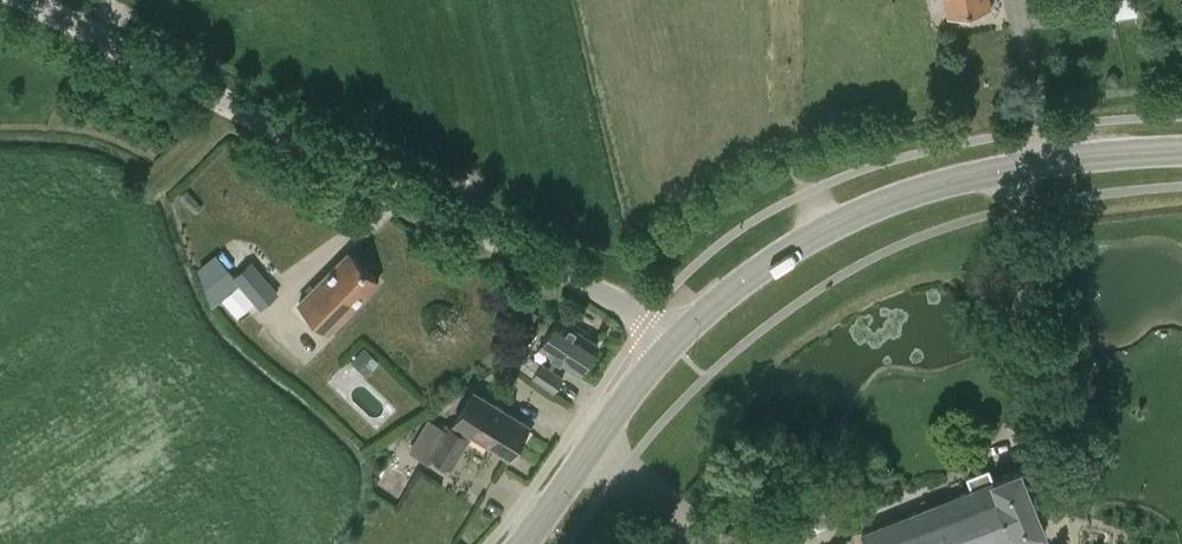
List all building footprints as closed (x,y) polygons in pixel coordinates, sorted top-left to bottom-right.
[(948,13),(991,5),(990,0),(945,0),(948,13)] [(1115,16),(1137,12),(1135,0),(1112,0),(1115,16)] [(299,301),(329,330),(378,280),(348,251),(299,301)] [(250,259),(234,274),(216,252),(198,267),(210,307),(239,284),(259,309),(279,292),(250,259)] [(558,316),(539,345),(579,372),(598,343),(558,316)] [(377,360),(364,347),(355,357),(368,369),(377,360)] [(533,376),(556,391),(565,375),(543,360),(533,376)] [(452,468),(472,433),(509,456),(530,422),(490,398),(482,412),(463,400),(449,422),(445,420),(426,453),(452,468)] [(861,532),(865,543),(1007,543),(1044,529),(1019,468),(996,477),(991,465),(968,475),(973,487),(861,532)] [(871,492),(858,497),(863,510),(876,505),(871,492)]
